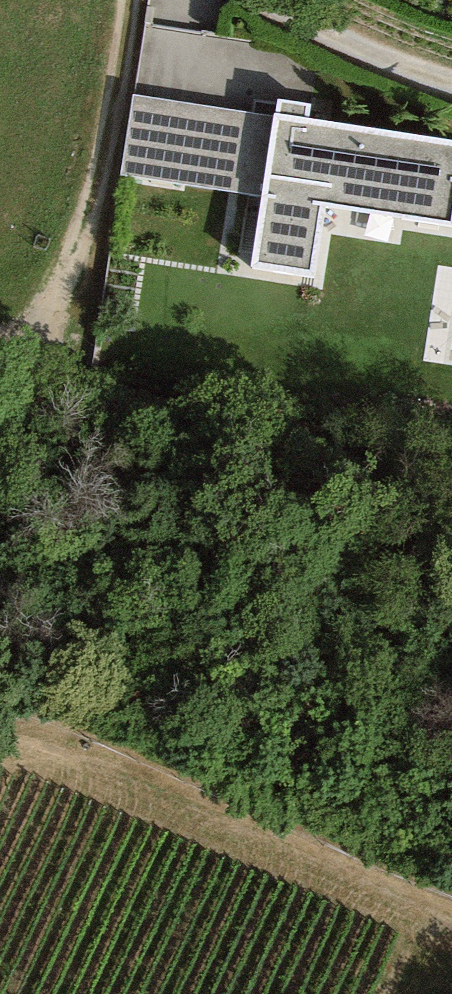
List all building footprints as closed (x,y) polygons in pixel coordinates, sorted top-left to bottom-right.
[(278,98),(275,115),(133,94),(121,175),(262,196),(251,270),(312,279),(323,206),(451,225),(451,140),(310,118),(312,104),(278,98)]
